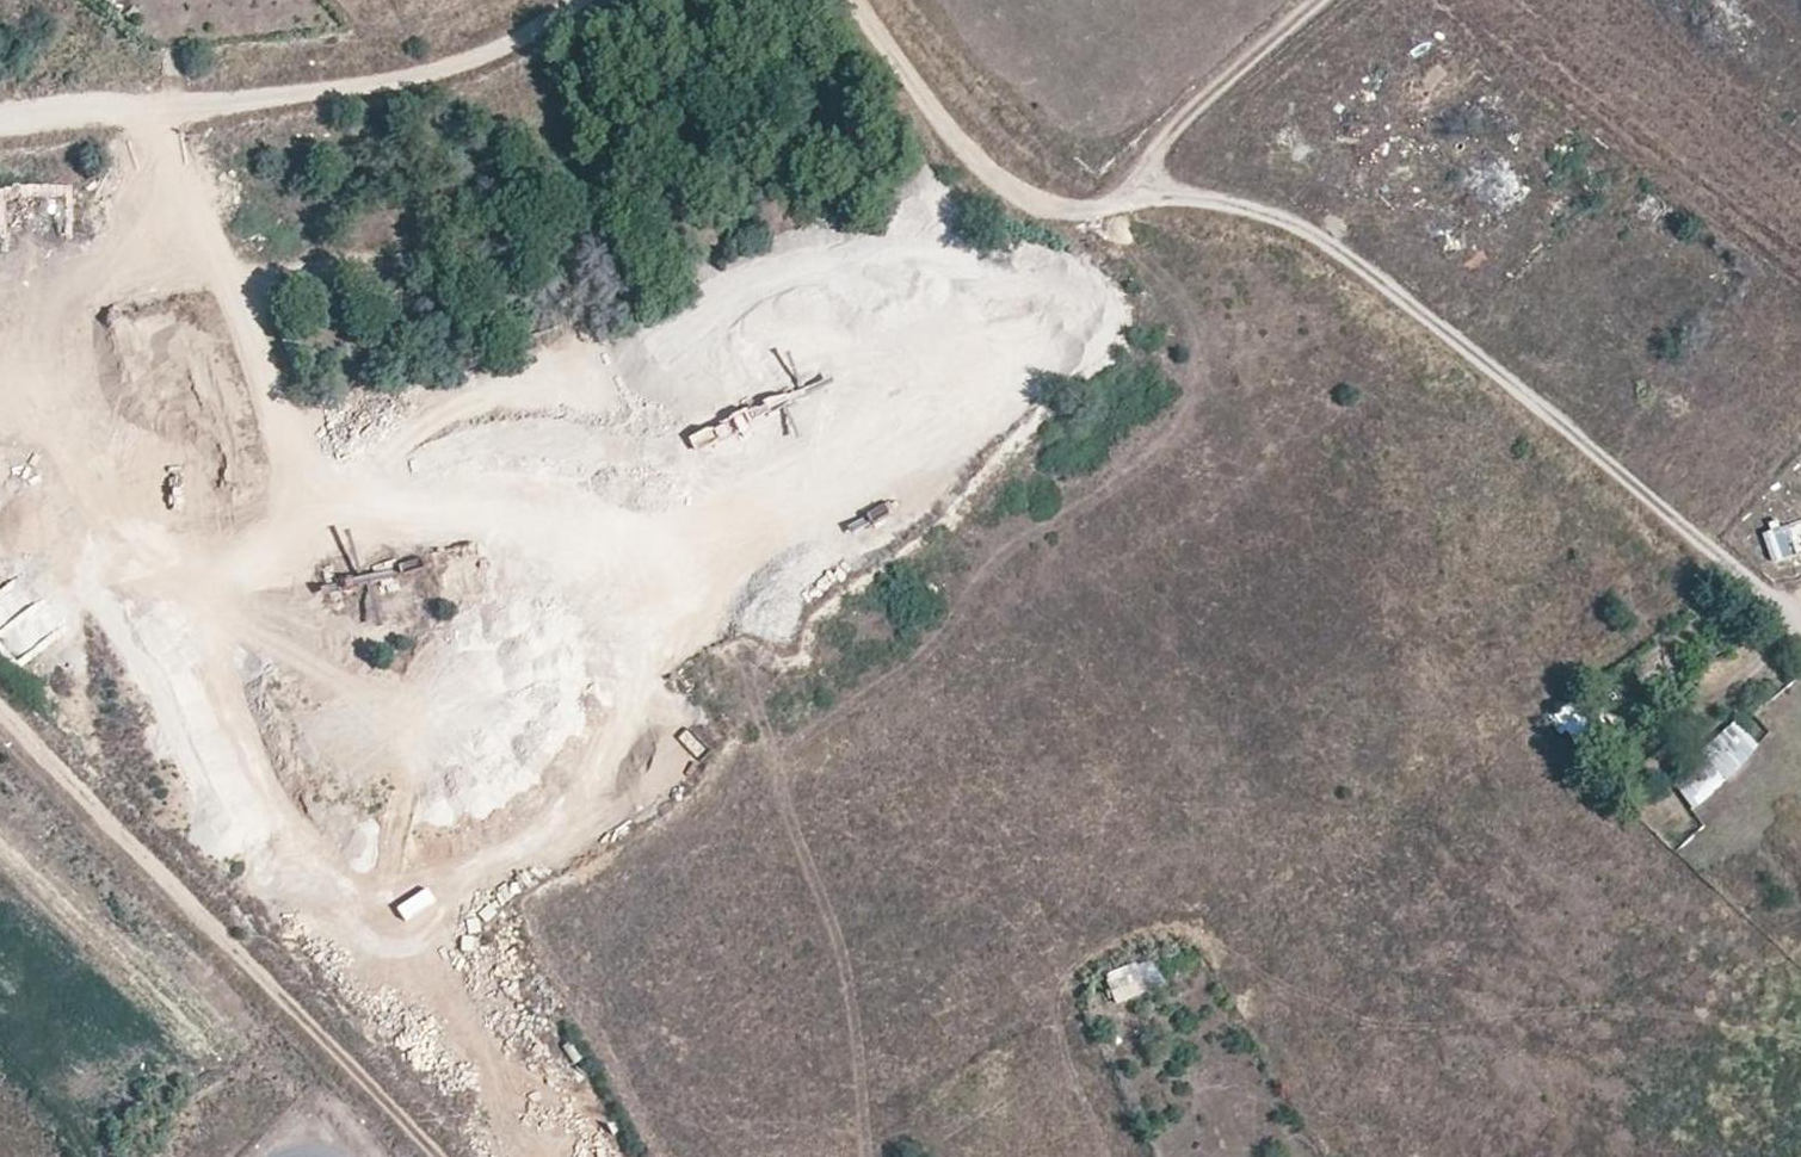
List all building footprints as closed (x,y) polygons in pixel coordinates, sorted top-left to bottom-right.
[(1493,217),(1526,184),(1493,152),(1461,186),(1493,217)] [(683,725),(648,763),(680,791),(714,752),(683,725)] [(1761,750),(1739,726),(1703,755),(1727,780),(1761,750)] [(1135,964),(1102,977),(1115,1008),(1147,994),(1135,964)]
